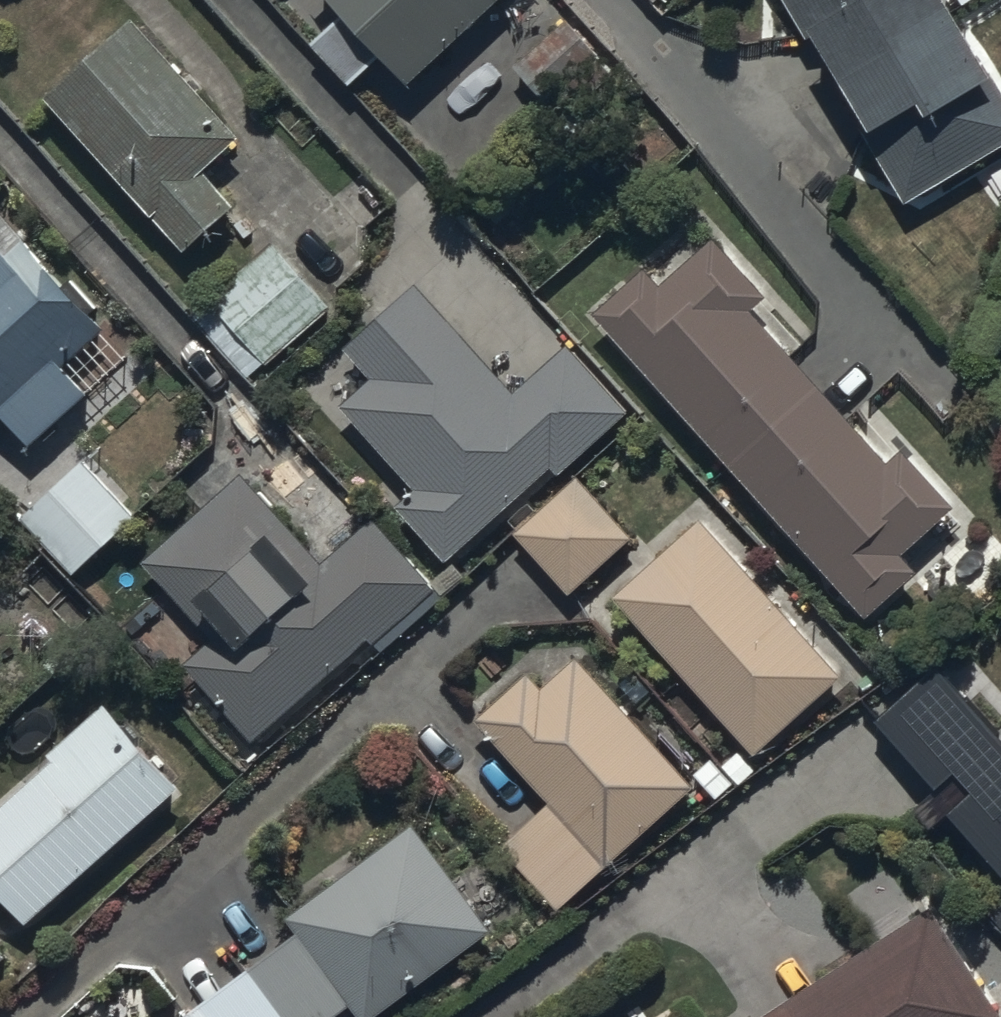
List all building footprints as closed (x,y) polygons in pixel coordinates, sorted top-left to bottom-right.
[(353,90),(387,61),(413,91),(511,0),(329,0),(348,21),(316,51),(353,90)] [(811,42),(818,37),(872,124),(863,130),(911,207),(1000,152),(1000,87),(948,0),(785,0),(811,42)] [(245,142),(134,22),(47,103),(190,255),(238,210),(207,177),(245,142)] [(35,453),(93,401),(66,371),(109,333),(0,213),(0,415),(35,453)] [(649,273),(596,322),(872,625),(925,577),(909,558),(961,510),(907,451),(891,465),(754,315),(769,301),(715,241),(663,289),(649,273)] [(216,300),(270,366),(333,314),(279,248),(216,300)] [(402,511),(450,565),(553,473),(561,482),(632,419),(570,349),(516,397),(422,290),(350,353),(376,382),(345,409),(421,494),(402,511)] [(135,524),(82,465),(22,519),(75,578),(135,524)] [(187,668),(256,745),(375,639),(380,645),(437,594),(374,523),(325,567),(245,477),(145,566),(214,644),(187,668)] [(578,481),(516,538),(572,599),(634,543),(578,481)] [(703,523),(616,601),(758,759),(845,681),(703,523)] [(503,851),(560,915),(697,792),(581,661),(544,694),(531,679),(480,724),(553,807),(503,851)] [(1000,868),(1000,740),(938,670),(878,724),(941,795),(958,781),(976,801),(956,818),(1000,868)] [(0,813),(0,895),(29,929),(184,794),(110,709),(0,813)] [(354,1013),(356,1016),(383,1016),(494,939),(419,831),(289,923),(300,938),(193,1016),(348,1016),(354,1013)] [(937,912),(772,1016),(1000,1016),(1000,1013),(937,912)]
